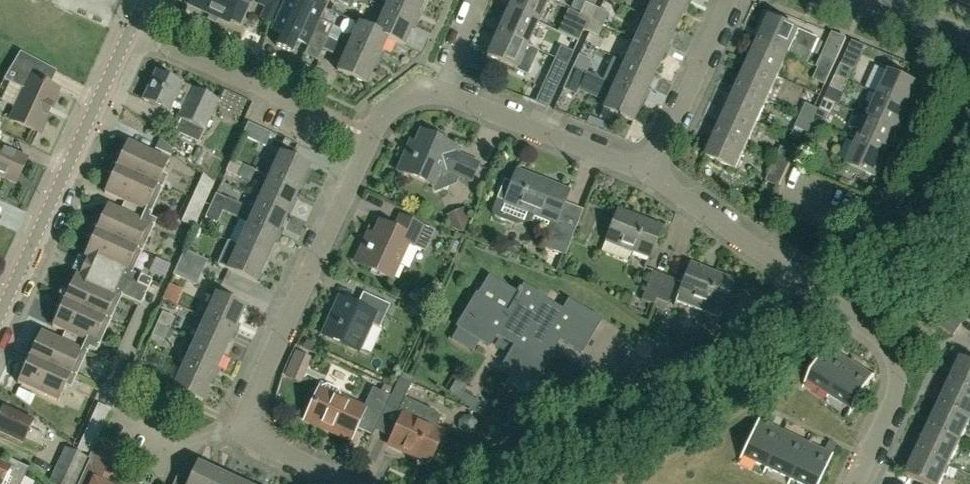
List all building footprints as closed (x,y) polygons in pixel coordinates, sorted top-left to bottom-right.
[(189,4),(229,23),(240,0),(191,0),(189,4)] [(283,1),(281,0),(261,0),(259,5),(267,9),(262,20),(272,24),(283,1)] [(308,46),(328,3),(321,0),(310,0),(307,5),(297,0),(284,0),(271,29),(282,34),(277,45),(293,53),(300,37),(309,41),(307,46),(308,46)] [(349,5),(359,10),(364,0),(337,0),(349,5)] [(425,0),(389,0),(386,8),(416,22),(425,0)] [(550,1),(548,0),(514,0),(509,10),(539,24),(550,1)] [(687,7),(671,0),(655,0),(647,17),(677,31),(687,7)] [(585,5),(581,14),(593,20),(597,11),(585,5)] [(404,46),(416,22),(386,8),(375,31),(388,38),(404,46)] [(529,47),(539,24),(509,10),(499,33),(529,47)] [(597,11),(593,20),(605,25),(609,16),(597,11)] [(581,14),(575,27),(587,32),(593,20),(581,14)] [(666,54),(677,31),(647,17),(636,40),(666,54)] [(819,40),(811,36),(771,18),(760,41),(808,63),(819,40)] [(321,20),(315,32),(329,38),(334,26),(321,20)] [(593,20),(587,32),(599,38),(605,25),(593,20)] [(378,61),(388,38),(375,31),(359,24),(349,47),(378,61)] [(368,84),(378,61),(349,47),(348,47),(329,38),(315,32),(305,55),(318,61),(323,50),(334,55),(335,54),(343,58),(338,70),(368,84)] [(540,52),(529,47),(499,33),(488,56),(518,70),(529,75),(540,52)] [(655,77),(666,54),(636,40),(626,63),(655,77)] [(780,78),(790,55),(808,64),(808,63),(760,41),(750,64),(780,78)] [(562,47),(556,59),(569,64),(575,53),(562,47)] [(580,55),(575,67),(587,73),(593,61),(580,55)] [(824,55),(818,68),(831,74),(836,61),(824,55)] [(60,89),(51,85),(57,71),(48,66),(29,56),(13,84),(25,89),(11,120),(40,133),(60,89)] [(556,59),(546,81),(559,87),(569,64),(556,59)] [(645,100),(655,77),(626,63),(615,86),(645,100)] [(769,101),(780,78),(750,64),(739,87),(769,101)] [(841,64),(836,75),(849,81),(854,69),(841,64)] [(575,67),(564,89),(577,95),(587,73),(575,67)] [(826,85),(831,74),(818,68),(814,79),(826,85)] [(168,111),(170,106),(182,111),(178,118),(181,119),(204,130),(218,99),(157,71),(144,100),(168,111)] [(889,72),(879,94),(908,107),(918,85),(889,72)] [(843,92),(849,81),(836,75),(831,87),(843,92)] [(634,123),(645,100),(615,86),(604,109),(634,123)] [(758,124),(769,101),(739,87),(729,110),(758,124)] [(898,130),(908,107),(879,94),(869,117),(898,130)] [(825,125),(830,114),(835,103),(826,99),(821,109),(819,108),(813,120),(825,125)] [(813,120),(819,108),(806,103),(801,115),(813,120)] [(748,147),(758,124),(729,110),(718,133),(748,147)] [(808,132),(813,120),(801,115),(796,126),(790,137),(800,142),(805,131),(808,132)] [(888,152),(898,130),(869,117),(859,139),(888,152)] [(205,130),(204,130),(181,119),(176,132),(199,142),(205,130)] [(819,137),(825,125),(813,120),(808,132),(819,137)] [(248,122),(242,135),(266,146),(272,133),(248,122)] [(406,154),(402,161),(398,171),(434,187),(442,169),(472,183),(480,165),(455,153),(457,148),(421,132),(410,156),(406,154)] [(737,170),(748,147),(718,133),(707,156),(737,170)] [(876,177),(888,152),(859,139),(848,164),(876,177)] [(169,161),(148,151),(128,141),(116,167),(157,186),(169,161)] [(0,146),(0,176),(17,184),(28,159),(0,146)] [(789,166),(791,161),(795,153),(782,146),(775,160),(789,166)] [(298,191),(309,166),(280,153),(269,177),(298,191)] [(245,165),(237,161),(232,159),(226,171),(239,177),(245,165)] [(779,187),(789,166),(775,160),(766,181),(779,187)] [(157,186),(116,167),(104,192),(124,202),(120,211),(130,215),(134,206),(145,211),(146,211),(157,186)] [(516,171),(513,182),(504,179),(498,199),(492,212),(495,217),(517,225),(530,222),(544,228),(550,240),(547,248),(566,255),(584,209),(564,202),(569,191),(516,171)] [(203,175),(199,184),(211,190),(214,184),(203,175)] [(288,214),(298,191),(269,177),(258,200),(288,214)] [(208,197),(211,190),(199,184),(195,192),(208,197)] [(205,205),(208,197),(195,192),(192,199),(205,205)] [(217,193),(211,205),(224,210),(229,199),(217,193)] [(201,212),(205,205),(192,199),(188,207),(201,212)] [(278,235),(288,214),(258,200),(249,222),(278,235)] [(141,220),(143,216),(145,211),(134,206),(130,215),(120,211),(107,205),(95,230),(137,249),(149,224),(141,220)] [(218,222),(224,210),(211,205),(206,217),(218,222)] [(198,220),(201,212),(188,207),(185,214),(198,220)] [(604,240),(605,241),(602,251),(627,261),(631,251),(648,258),(660,228),(616,210),(604,240)] [(195,227),(198,220),(185,214),(182,222),(195,227)] [(408,243),(415,246),(426,251),(434,232),(423,228),(400,217),(394,230),(380,223),(375,234),(370,231),(355,263),(391,280),(408,243)] [(268,258),(278,235),(249,222),(238,245),(268,258)] [(137,249),(95,230),(84,255),(114,270),(113,272),(117,273),(118,271),(125,275),(137,249)] [(257,281),(268,258),(238,245),(229,240),(219,263),(228,268),(257,281)] [(185,249),(178,263),(203,274),(209,260),(185,249)] [(197,285),(203,274),(178,263),(173,274),(197,285)] [(689,264),(677,294),(674,301),(718,318),(733,282),(689,264)] [(653,304),(664,274),(653,270),(641,300),(653,304)] [(151,281),(131,272),(130,274),(131,274),(123,291),(132,295),(131,295),(143,300),(151,281)] [(117,293),(96,283),(75,274),(64,300),(105,318),(117,293)] [(677,279),(664,274),(653,304),(654,304),(653,307),(665,312),(668,303),(677,279)] [(524,285),(520,290),(519,289),(517,292),(489,276),(479,294),(477,293),(463,317),(487,331),(487,330),(498,336),(515,346),(510,355),(520,361),(519,362),(542,376),(556,352),(556,353),(557,352),(554,350),(561,340),(563,341),(583,353),(603,319),(568,299),(563,309),(545,299),(546,298),(524,285)] [(176,287),(171,300),(189,307),(194,295),(176,287)] [(380,328),(391,304),(364,292),(358,305),(340,297),(323,334),(355,349),(367,322),(380,328)] [(216,294),(205,317),(235,331),(245,307),(216,294)] [(94,344),(105,318),(64,300),(52,325),(65,331),(75,336),(71,345),(82,350),(86,341),(94,344)] [(163,312),(157,323),(170,329),(176,317),(163,312)] [(954,335),(961,324),(946,313),(938,325),(954,335)] [(224,354),(235,331),(205,317),(195,340),(224,354)] [(165,341),(170,329),(157,323),(152,335),(165,341)] [(75,336),(65,331),(61,340),(41,331),(29,357),(71,375),(82,350),(71,345),(75,336)] [(214,377),(224,354),(195,340),(184,364),(214,377)] [(832,396),(853,363),(827,346),(806,380),(832,396)] [(71,375),(29,357),(18,382),(59,401),(71,375)] [(950,381),(969,390),(969,362),(961,358),(950,381)] [(637,361),(628,376),(635,380),(644,365),(637,361)] [(873,375),(853,363),(832,396),(852,409),(873,375)] [(203,400),(214,377),(184,364),(174,387),(203,400)] [(136,370),(131,383),(154,393),(160,380),(136,370)] [(444,432),(437,429),(439,422),(439,419),(439,416),(438,414),(435,411),(405,398),(411,383),(400,378),(396,388),(395,388),(377,431),(393,438),(390,444),(430,462),(444,432)] [(950,381),(939,404),(969,419),(969,390),(950,381)] [(377,431),(395,388),(385,383),(382,390),(373,387),(363,409),(339,398),(341,395),(338,389),(328,384),(322,386),(321,389),(307,419),(351,439),(356,428),(374,436),(376,430),(377,431)] [(111,409),(99,404),(95,412),(107,417),(111,409)] [(969,422),(969,419),(939,404),(928,427),(960,443),(969,422)] [(46,434),(31,428),(35,419),(4,406),(0,416),(0,432),(24,443),(26,438),(41,445),(46,434)] [(104,425),(107,417),(95,412),(92,419),(104,425)] [(104,425),(92,419),(88,426),(100,432),(104,425)] [(764,467),(781,431),(757,419),(740,455),(764,467)] [(97,440),(100,432),(88,426),(85,434),(97,440)] [(950,466),(960,443),(928,427),(917,451),(950,466)] [(788,479),(805,443),(781,431),(764,467),(788,479)] [(94,447),(97,440),(85,434),(81,441),(94,447)] [(116,478),(125,456),(104,438),(95,459),(92,458),(80,483),(130,483),(116,478)] [(90,455),(94,447),(81,441),(78,449),(90,455)] [(811,445),(805,443),(788,479),(799,483),(817,483),(831,455),(811,445)] [(50,482),(49,483),(50,483),(77,483),(88,458),(66,447),(50,482)] [(950,466),(917,451),(907,474),(928,483),(941,483),(950,466)] [(8,464),(0,461),(0,483),(23,483),(30,468),(11,459),(8,464)] [(222,473),(199,462),(191,480),(178,474),(174,483),(217,483),(222,473)] [(245,483),(222,473),(217,483),(245,483)]
